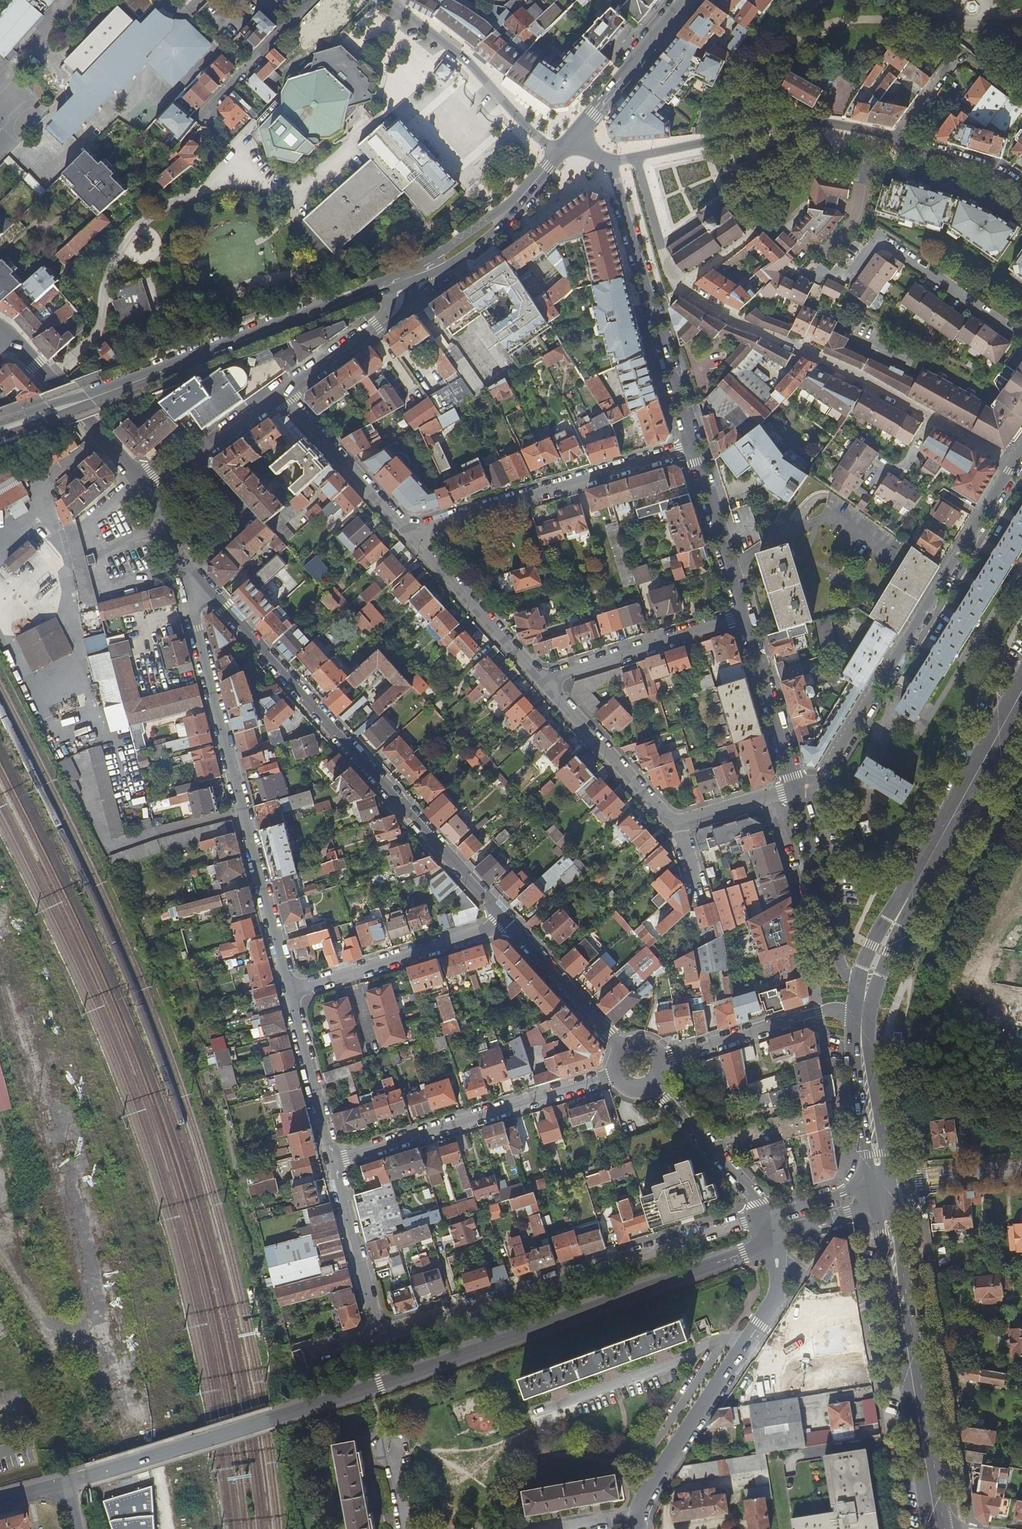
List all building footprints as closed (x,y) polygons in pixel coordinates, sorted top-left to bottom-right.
[(0,19),(0,53),(6,58),(57,0),(17,0),(0,19)] [(134,12),(143,21),(164,0),(145,0),(134,12)] [(407,4),(435,18),(437,16),(469,40),(478,48),(498,30),(506,23),(523,8),(530,2),(532,0),(512,0),(505,6),(491,4),(482,17),(469,8),(454,0),(410,0),(407,4)] [(622,8),(640,23),(659,0),(628,0),(622,8)] [(710,2),(730,16),(740,23),(751,31),(754,27),(751,24),(749,26),(748,25),(756,13),(762,17),(775,0),(711,0),(710,2)] [(534,6),(530,2),(523,8),(528,12),(534,6)] [(722,26),(730,16),(710,2),(681,37),(726,61),(727,62),(751,31),(740,23),(732,33),(736,36),(728,46),(732,50),(729,53),(716,45),(726,33),(725,29),(722,26)] [(531,50),(562,17),(566,12),(556,3),(545,13),(519,36),(509,44),(492,61),(508,75),(531,50)] [(523,8),(506,23),(519,36),(545,13),(536,4),(534,6),(528,12),(523,8)] [(120,40),(135,24),(118,7),(66,62),(78,74),(76,76),(74,78),(73,81),(72,85),(73,89),(74,93),(77,96),(56,119),(72,134),(116,88),(119,90),(148,60),(174,85),(211,46),(210,44),(211,42),(205,37),(204,38),(200,35),(201,33),(196,28),(194,30),(186,21),(180,21),(177,21),(173,20),(167,18),(163,16),(159,13),(157,10),(140,28),(125,44),(120,40)] [(591,33),(586,37),(587,38),(603,52),(615,37),(629,21),(613,7),(590,32),(591,33)] [(247,38),(257,47),(276,26),(261,12),(254,19),(262,27),(255,34),(247,27),(242,33),(247,38)] [(135,24),(120,40),(125,44),(140,28),(135,24)] [(478,48),(476,50),(492,61),(509,44),(502,36),(498,30),(478,48)] [(658,112),(674,92),(676,94),(690,78),(688,76),(692,71),(706,78),(704,82),(714,86),(726,61),(681,37),(639,88),(612,121),(609,125),(614,141),(641,141),(672,138),(669,121),(658,112)] [(247,38),(242,44),(251,53),(257,47),(247,38)] [(559,70),(531,50),(508,75),(554,108),(571,106),(592,83),(612,61),(603,52),(587,38),(576,51),(574,50),(564,61),(566,63),(559,70)] [(469,40),(467,43),(476,50),(478,48),(469,40)] [(359,61),(341,46),(315,54),(314,61),(313,63),(310,63),(296,78),(288,80),(282,93),(282,99),(277,103),(280,105),(258,130),(267,158),(295,164),(304,156),(308,156),(316,148),(314,146),(318,145),(325,139),(331,139),(344,130),(345,123),(359,110),(359,107),(371,104),(373,97),(372,93),(374,84),(372,82),(372,77),(359,64),(359,61)] [(891,47),(883,58),(902,72),(910,62),(891,47)] [(260,65),(254,71),(256,74),(258,75),(260,74),(265,80),(285,59),(275,49),(268,57),(273,62),(269,65),(268,65),(264,69),(260,65)] [(223,56),(207,72),(219,85),(235,68),(223,56)] [(456,70),(443,61),(433,74),(446,84),(456,70)] [(902,72),(900,75),(904,78),(906,75),(924,88),(931,78),(910,62),(902,72)] [(869,88),(883,68),(878,65),(865,84),(869,88)] [(206,76),(201,80),(202,81),(214,93),(220,86),(219,85),(207,72),(205,70),(203,73),(206,76)] [(277,72),(268,81),(272,86),(281,77),(277,72)] [(792,72),(782,89),(814,108),(824,90),(792,72)] [(888,91),(896,80),(898,78),(891,73),(874,95),(875,97),(869,104),(860,102),(852,119),(870,123),(872,113),(880,102),(888,91)] [(256,74),(248,83),(268,103),(277,94),(258,75),(256,74)] [(981,77),(967,96),(978,104),(993,85),(981,77)] [(896,80),(888,91),(893,95),(901,84),(896,80)] [(202,81),(179,104),(192,116),(214,93),(202,81)] [(1008,134),(1021,115),(1011,98),(993,85),(978,104),(976,107),(974,109),(965,120),(1008,134)] [(236,92),(230,98),(239,107),(245,101),(236,92)] [(976,107),(978,104),(967,96),(965,99),(972,105),(976,107)] [(228,119),(226,120),(233,127),(246,114),(239,107),(230,98),(222,107),(220,112),(228,119)] [(176,101),(155,123),(165,132),(168,129),(180,142),(198,123),(192,116),(179,104),(176,101)] [(245,101),(239,107),(246,114),(247,115),(253,109),(245,101)] [(890,104),(880,102),(872,113),(870,123),(894,128),(909,108),(895,105),(895,103),(891,102),(890,104)] [(253,109),(247,115),(253,120),(262,110),(256,105),(253,109)] [(965,120),(974,109),(971,107),(966,114),(964,112),(958,118),(953,114),(935,138),(949,143),(963,124),(965,120)] [(371,160),(304,221),(337,255),(406,194),(430,219),(459,194),(454,188),(459,184),(427,149),(401,120),(396,125),(390,119),(358,147),(371,160)] [(218,122),(213,128),(220,136),(221,138),(228,132),(218,122)] [(963,124),(949,143),(991,155),(1002,159),(1008,140),(976,130),(976,128),(963,124)] [(1020,158),(1021,156),(1021,130),(1016,141),(1019,142),(1012,152),(1020,158)] [(220,136),(216,140),(224,150),(228,145),(221,138),(220,136)] [(192,140),(180,155),(183,158),(190,164),(197,157),(195,155),(195,152),(200,146),(192,140)] [(94,210),(97,208),(103,214),(129,191),(115,177),(118,174),(105,160),(101,163),(89,150),(65,174),(75,187),(73,189),(80,196),(83,193),(90,202),(88,203),(94,210)] [(183,158),(174,166),(181,175),(192,166),(190,164),(183,158)] [(174,166),(158,180),(165,188),(181,175),(174,166)] [(809,213),(792,231),(801,239),(806,234),(809,236),(808,237),(811,240),(821,242),(824,238),(826,239),(828,236),(828,234),(830,232),(832,232),(838,224),(838,222),(844,215),(837,209),(834,209),(837,196),(848,198),(851,182),(814,176),(808,209),(810,209),(809,213)] [(944,227),(945,223),(953,198),(953,196),(937,191),(936,192),(930,191),(931,189),(903,181),(902,182),(894,180),(892,186),(884,185),(877,210),(928,225),(929,222),(944,227)] [(544,251),(548,255),(557,248),(554,245),(558,241),(567,240),(568,243),(582,240),(598,306),(594,306),(600,337),(605,336),(613,369),(620,367),(645,355),(607,202),(606,199),(588,192),(529,234),(544,251)] [(80,196),(88,203),(90,202),(83,193),(80,196)] [(953,198),(945,223),(952,225),(959,199),(953,198)] [(998,261),(1011,242),(1009,240),(1016,230),(998,217),(998,218),(993,215),(993,213),(960,198),(959,199),(952,225),(951,227),(998,261)] [(677,240),(678,242),(670,247),(669,246),(667,247),(673,257),(672,257),(673,259),(674,258),(684,272),(682,273),(684,276),(685,274),(686,276),(688,275),(687,273),(695,267),(696,269),(698,268),(697,266),(704,261),(705,263),(706,262),(705,261),(713,255),(714,257),(715,256),(714,254),(722,248),(724,251),(725,249),(724,247),(733,241),(734,243),(736,242),(735,240),(743,233),(745,235),(746,234),(746,233),(747,231),(745,229),(744,230),(735,217),(736,216),(735,214),(733,215),(729,209),(731,207),(729,205),(724,209),(718,200),(714,203),(713,202),(712,203),(712,204),(704,210),(703,209),(701,210),(702,211),(698,214),(705,224),(697,229),(696,228),(695,229),(696,230),(689,235),(688,233),(686,234),(687,236),(679,241),(679,240),(677,240)] [(103,214),(57,255),(65,263),(110,222),(103,214)] [(784,231),(774,242),(787,254),(797,243),(784,231)] [(749,253),(748,251),(756,245),(773,262),(775,263),(787,254),(774,242),(765,233),(723,264),(727,270),(749,253)] [(529,234),(503,253),(518,276),(530,293),(539,307),(548,323),(560,315),(555,306),(573,290),(563,258),(557,248),(548,255),(566,277),(544,297),(542,294),(545,291),(528,267),(526,268),(525,266),(527,264),(527,263),(544,251),(529,234)] [(554,245),(557,248),(561,245),(568,243),(567,240),(558,241),(554,245)] [(472,275),(487,296),(518,276),(503,253),(472,275)] [(1011,270),(1021,278),(1021,253),(1011,270)] [(776,294),(788,300),(796,283),(784,277),(783,278),(780,276),(777,272),(792,260),(787,254),(775,263),(773,262),(768,267),(763,270),(773,280),(768,285),(762,290),(771,299),(776,294)] [(868,265),(889,280),(890,281),(898,269),(900,271),(904,266),(892,257),(888,262),(876,254),(868,265)] [(23,284),(15,273),(17,271),(5,259),(0,264),(0,305),(23,284)] [(755,271),(753,273),(755,275),(757,273),(763,270),(768,267),(765,263),(754,269),(755,271)] [(0,305),(0,310),(7,314),(16,320),(55,285),(59,281),(45,265),(23,284),(0,305)] [(860,279),(880,293),(889,280),(868,265),(860,279)] [(717,269),(696,284),(725,303),(726,302),(741,288),(719,274),(720,272),(717,269)] [(763,270),(757,273),(768,285),(773,280),(763,270)] [(788,300),(803,307),(804,306),(815,283),(800,275),(796,283),(788,300)] [(828,278),(822,292),(828,295),(835,282),(828,278)] [(859,278),(849,292),(870,307),(880,293),(860,279),(859,278)] [(466,280),(460,284),(477,308),(481,314),(487,323),(492,319),(479,300),(480,299),(466,280)] [(113,303),(122,329),(148,321),(140,294),(146,293),(143,281),(116,289),(120,301),(113,303)] [(835,282),(828,295),(832,297),(838,284),(835,282)] [(916,283),(901,304),(914,314),(929,293),(916,283)] [(460,284),(424,310),(432,320),(439,316),(448,329),(477,308),(460,284)] [(838,284),(832,297),(838,300),(844,287),(838,284)] [(68,320),(71,318),(63,309),(43,323),(34,314),(53,298),(60,292),(55,285),(16,320),(25,330),(34,340),(54,329),(60,325),(61,326),(69,321),(68,320)] [(741,288),(726,302),(741,310),(758,294),(756,291),(754,293),(751,290),(748,293),(742,287),(741,288)] [(63,309),(71,318),(79,312),(60,292),(53,298),(63,309)] [(140,294),(148,321),(154,319),(146,293),(140,294)] [(530,293),(502,311),(512,326),(539,307),(530,293)] [(880,293),(870,307),(873,309),(876,309),(884,299),(883,295),(880,293)] [(929,293),(914,314),(927,323),(942,302),(929,293)] [(680,297),(668,308),(675,330),(677,331),(678,335),(686,343),(700,331),(698,329),(709,316),(680,297)] [(942,302),(927,323),(940,332),(955,311),(942,302)] [(803,307),(793,326),(791,330),(805,337),(808,332),(814,319),(817,313),(804,306),(803,307)] [(791,330),(793,326),(767,317),(766,319),(757,309),(746,319),(760,326),(788,336),(791,330)] [(955,311),(940,332),(954,342),(958,336),(968,320),(955,311)] [(481,314),(470,323),(509,376),(521,370),(487,323),(481,314)] [(449,386),(461,377),(435,341),(417,315),(387,337),(401,357),(422,343),(440,368),(437,370),(449,386)] [(968,320),(958,336),(971,345),(985,324),(972,315),(968,320)] [(727,325),(709,316),(698,329),(700,331),(702,328),(714,339),(719,334),(741,343),(725,361),(735,369),(736,370),(753,349),(760,337),(742,331),(727,325)] [(815,336),(813,341),(827,348),(834,332),(839,323),(825,316),(822,323),(815,336)] [(822,323),(814,319),(808,332),(815,336),(822,323)] [(90,324),(86,320),(73,332),(71,331),(63,338),(54,329),(34,340),(44,350),(52,359),(90,324)] [(287,352),(293,359),(295,357),(294,355),(297,352),(302,361),(349,327),(346,321),(288,343),(291,349),(287,352)] [(985,324),(971,345),(984,354),(999,334),(985,324)] [(850,339),(834,332),(827,348),(824,352),(862,369),(908,396),(916,380),(904,375),(905,372),(892,367),(891,369),(845,347),(850,339)] [(555,333),(549,337),(557,349),(563,346),(555,333)] [(999,334),(984,354),(997,363),(1012,343),(999,334)] [(462,379),(475,397),(486,389),(456,347),(454,348),(451,344),(448,346),(441,336),(435,341),(461,377),(462,379)] [(792,353),(760,337),(753,349),(736,370),(735,369),(729,375),(760,403),(771,389),(750,370),(753,365),(754,366),(763,355),(786,367),(792,353)] [(107,343),(100,350),(114,367),(125,364),(107,343)] [(543,357),(548,368),(565,358),(569,365),(574,362),(563,346),(557,349),(543,357)] [(372,348),(356,359),(368,376),(382,367),(382,362),(372,348)] [(293,359),(287,352),(285,353),(284,352),(276,357),(270,350),(222,368),(204,382),(201,378),(199,380),(197,378),(161,404),(178,421),(192,412),(205,430),(296,364),(293,359)] [(604,412),(612,424),(659,399),(645,355),(620,367),(630,402),(621,406),(621,405),(615,405),(598,376),(586,382),(604,412)] [(802,358),(776,389),(787,399),(798,386),(813,369),(815,368),(817,365),(802,358)] [(347,365),(335,373),(347,391),(360,382),(370,395),(376,392),(377,395),(367,403),(373,410),(365,416),(371,425),(393,411),(374,384),(368,376),(356,359),(347,365)] [(0,373),(0,382),(5,392),(7,396),(16,389),(21,395),(18,397),(20,402),(43,394),(28,377),(17,365),(10,365),(0,373)] [(1019,371),(1018,370),(1016,373),(1006,365),(999,374),(1009,382),(1005,388),(1006,389),(998,400),(1000,401),(994,410),(986,406),(986,404),(975,398),(975,397),(958,388),(956,391),(955,391),(955,389),(955,388),(954,387),(953,387),(951,387),(950,388),(952,384),(935,375),(934,376),(923,369),(916,380),(908,396),(977,434),(979,431),(991,438),(989,441),(1005,450),(1021,426),(1021,367),(1019,371)] [(813,369),(798,386),(816,398),(831,376),(815,368),(813,369)] [(307,401),(320,416),(334,406),(331,403),(334,401),(336,404),(349,395),(347,391),(335,373),(327,380),(308,393),(307,401)] [(719,386),(761,424),(769,416),(772,413),(761,404),(760,403),(729,375),(719,386)] [(384,376),(374,384),(393,411),(400,407),(402,411),(405,409),(403,406),(404,405),(384,376)] [(831,376),(816,398),(830,408),(832,406),(847,383),(831,376)] [(449,386),(429,397),(430,399),(442,416),(475,397),(462,379),(449,386)] [(507,379),(490,389),(494,398),(498,395),(500,400),(508,397),(505,392),(511,389),(507,379)] [(847,383),(832,406),(847,417),(850,412),(864,391),(847,383)] [(755,429),(761,424),(719,386),(709,396),(714,414),(719,433),(723,431),(725,436),(728,434),(725,429),(727,428),(731,432),(737,428),(744,437),(755,429)] [(864,391),(850,412),(867,422),(880,399),(864,391)] [(12,405),(7,396),(5,392),(0,394),(0,409),(12,405)] [(772,413),(781,404),(773,396),(766,404),(763,402),(761,404),(772,413)] [(155,397),(143,408),(147,412),(159,402),(160,401),(155,397)] [(430,399),(406,416),(416,431),(421,428),(442,416),(430,399)] [(659,399),(612,424),(614,432),(625,427),(641,420),(649,447),(667,441),(671,435),(659,399)] [(785,399),(782,403),(788,408),(791,403),(785,399)] [(880,399),(867,422),(881,430),(893,407),(880,399)] [(893,407),(881,430),(895,438),(908,415),(893,407)] [(461,419),(456,408),(442,416),(421,428),(444,478),(450,475),(447,469),(451,468),(439,444),(436,446),(430,435),(461,419)] [(139,419),(136,414),(116,431),(138,455),(146,456),(148,454),(154,448),(179,426),(164,410),(146,426),(145,424),(142,427),(144,428),(140,432),(133,423),(139,419)] [(606,437),(614,432),(612,424),(604,412),(591,421),(591,422),(580,428),(584,437),(602,428),(606,437)] [(714,414),(702,417),(715,460),(720,455),(744,437),(737,428),(731,432),(727,428),(725,429),(728,434),(725,436),(723,431),(719,433),(714,414)] [(908,415),(895,438),(909,445),(922,423),(908,415)] [(744,437),(720,455),(737,478),(749,468),(753,465),(766,483),(783,458),(784,457),(766,432),(768,430),(769,432),(774,428),(770,421),(772,419),(769,416),(761,424),(755,429),(744,437)] [(294,449),(306,438),(288,419),(275,418),(268,422),(246,439),(261,455),(278,443),(277,440),(279,439),(281,441),(287,438),(294,449)] [(625,427),(614,432),(616,437),(617,442),(629,439),(625,427)] [(416,431),(397,441),(398,444),(409,438),(443,509),(456,505),(455,503),(446,483),(444,478),(421,428),(416,431)] [(539,429),(532,432),(534,439),(542,436),(539,429)] [(362,430),(343,441),(356,456),(371,447),(362,430)] [(924,445),(921,452),(930,458),(943,467),(960,476),(953,489),(978,504),(997,472),(996,464),(935,430),(924,445)] [(979,431),(977,434),(989,441),(991,438),(979,431)] [(556,434),(553,436),(565,463),(584,454),(575,437),(561,444),(556,434)] [(616,437),(584,447),(592,464),(621,455),(617,442),(616,437)] [(294,449),(273,468),(280,476),(294,462),(300,462),(306,469),(306,475),(291,488),(298,496),(308,486),(313,482),(331,465),(318,451),(306,438),(294,449)] [(537,444),(547,465),(561,458),(551,438),(537,444)] [(215,466),(237,491),(256,474),(250,467),(248,468),(246,466),(247,465),(249,464),(253,461),(255,464),(263,457),(261,455),(246,439),(230,450),(216,460),(215,466)] [(857,439),(848,452),(869,467),(878,454),(857,439)] [(32,471),(21,477),(25,484),(45,472),(45,471),(70,455),(69,454),(79,448),(75,441),(64,447),(65,449),(40,463),(40,464),(31,470),(32,471)] [(523,451),(532,472),(547,465),(537,444),(523,451)] [(387,447),(362,462),(371,472),(394,459),(387,447)] [(154,448),(148,454),(152,458),(158,453),(154,448)] [(499,462),(484,469),(492,486),(494,490),(512,482),(503,461),(498,452),(494,453),(499,462)] [(869,467),(848,452),(839,465),(860,479),(869,467)] [(96,453),(81,466),(90,476),(85,481),(83,478),(81,480),(81,479),(71,488),(74,491),(65,499),(76,518),(97,500),(115,483),(116,475),(106,464),(96,453)] [(520,453),(503,461),(512,482),(530,474),(520,453)] [(766,483),(764,486),(772,491),(771,493),(780,499),(781,497),(788,503),(807,475),(800,470),(800,469),(792,463),(791,464),(783,458),(766,483)] [(930,458),(921,469),(934,478),(943,467),(930,458)] [(467,473),(446,483),(455,503),(457,503),(458,503),(463,501),(463,499),(483,490),(485,491),(490,489),(490,487),(492,486),(484,469),(480,460),(464,468),(467,473)] [(0,470),(0,511),(28,494),(12,464),(0,470)] [(327,507),(350,487),(331,465),(313,482),(320,489),(322,488),(324,490),(322,492),(324,494),(321,497),(324,502),(330,496),(331,498),(320,507),(319,505),(307,516),(311,521),(327,507)] [(676,465),(606,486),(613,507),(618,506),(620,512),(623,510),(624,513),(632,510),(630,502),(634,501),(638,515),(631,517),(633,522),(643,519),(652,516),(646,497),(653,495),(654,499),(664,495),(664,492),(686,485),(682,469),(676,465)] [(753,465),(749,468),(760,483),(764,486),(766,483),(753,465)] [(839,465),(831,477),(836,480),(830,488),(847,499),(852,492),(857,496),(856,497),(862,501),(857,507),(863,511),(872,498),(858,489),(863,481),(860,479),(839,465)] [(389,466),(374,476),(409,514),(421,506),(401,483),(389,466)] [(61,485),(59,487),(63,494),(67,490),(67,485),(80,473),(77,470),(69,478),(61,485)] [(889,473),(874,494),(888,503),(902,482),(897,479),(889,473)] [(256,474),(237,491),(249,504),(262,519),(266,524),(286,506),(275,494),(273,495),(271,492),(273,491),(270,487),(267,489),(261,482),(263,481),(256,474)] [(66,476),(58,483),(61,485),(69,478),(66,476)] [(836,480),(831,477),(830,476),(825,484),(830,488),(836,480)] [(902,482),(888,503),(900,512),(899,513),(907,518),(922,496),(915,490),(911,488),(913,485),(904,479),(902,482)] [(287,484),(286,483),(282,486),(294,499),(298,496),(291,488),(287,484)] [(286,506),(266,524),(285,545),(294,536),(285,527),(284,528),(281,524),(286,519),(287,521),(293,516),(293,517),(298,512),(295,509),(313,492),(308,486),(298,496),(294,499),(286,506)] [(613,507),(606,486),(588,491),(594,511),(608,507),(613,522),(606,525),(625,590),(637,585),(632,569),(613,507)] [(348,514),(363,501),(350,487),(327,507),(329,511),(334,507),(334,503),(336,502),(348,514)] [(660,503),(663,513),(693,503),(689,494),(660,503)] [(76,518),(65,499),(58,502),(61,506),(60,507),(69,524),(65,528),(71,550),(82,540),(76,518)] [(940,501),(931,514),(952,528),(960,514),(940,501)] [(652,516),(643,519),(646,526),(664,521),(668,521),(671,520),(673,525),(670,527),(674,541),(678,540),(682,554),(706,546),(693,503),(663,513),(652,516)] [(580,504),(556,511),(558,517),(560,521),(565,539),(578,535),(580,543),(592,539),(580,504)] [(915,685),(913,684),(910,690),(912,691),(900,710),(916,720),(1021,548),(1021,512),(1018,518),(1016,517),(1013,522),(1015,524),(998,550),(997,548),(992,555),(995,556),(978,583),(976,581),(973,587),(975,588),(959,615),(957,614),(953,619),(955,620),(938,647),(936,646),(933,652),(935,652),(915,685)] [(358,519),(344,531),(357,547),(383,523),(377,517),(366,526),(358,519)] [(560,521),(558,517),(543,522),(544,526),(560,521)] [(236,556),(244,565),(272,538),(276,541),(272,545),(279,554),(287,547),(285,545),(266,524),(262,519),(246,534),(230,549),(236,556)] [(565,539),(560,521),(544,526),(535,528),(541,546),(565,539)] [(943,539),(937,536),(928,530),(916,547),(932,558),(943,539)] [(375,536),(360,549),(374,565),(389,552),(375,536)] [(82,540),(71,550),(86,609),(99,605),(82,540)] [(0,568),(9,579),(39,553),(29,542),(0,568)] [(382,577),(361,597),(368,605),(369,603),(405,570),(394,558),(405,547),(400,542),(389,552),(392,555),(375,570),(382,577)] [(682,554),(669,558),(672,567),(676,581),(687,578),(685,573),(691,571),(704,567),(702,561),(710,558),(706,546),(682,554)] [(232,598),(257,626),(271,613),(276,609),(265,597),(267,595),(264,591),(262,593),(259,590),(261,588),(287,565),(304,583),(313,575),(305,567),(287,547),(279,554),(266,567),(256,577),(232,598)] [(760,555),(783,632),(789,630),(813,623),(790,547),(789,547),(783,549),(760,555)] [(939,566),(914,548),(872,617),(877,620),(898,633),(939,566)] [(230,561),(236,556),(230,549),(220,557),(211,566),(210,573),(222,587),(239,571),(230,561)] [(360,549),(353,555),(368,572),(374,565),(360,549)] [(94,555),(88,557),(90,565),(97,564),(94,555)] [(317,556),(305,567),(313,575),(319,582),(330,572),(317,556)] [(333,564),(335,567),(341,561),(339,558),(333,564)] [(669,558),(662,560),(665,569),(672,567),(669,558)] [(262,563),(252,572),(256,577),(266,567),(262,563)] [(537,565),(511,572),(518,593),(543,585),(537,565)] [(632,569),(637,585),(653,580),(648,565),(632,569)] [(249,570),(226,592),(232,598),(256,577),(252,572),(249,570)] [(424,588),(412,575),(410,573),(401,581),(402,583),(400,584),(401,585),(400,586),(404,591),(407,588),(409,590),(405,594),(411,600),(424,588)] [(675,586),(652,593),(660,615),(669,612),(670,613),(682,610),(675,586)] [(168,587),(99,605),(103,620),(155,606),(156,608),(177,603),(174,591),(168,587)] [(412,604),(420,612),(436,598),(426,587),(424,588),(411,600),(404,606),(406,609),(412,604)] [(498,591),(482,595),(488,601),(500,598),(498,591)] [(329,593),(321,601),(331,611),(340,605),(336,600),(329,593)] [(341,596),(336,600),(340,605),(352,618),(357,614),(341,596)] [(436,598),(420,612),(426,620),(421,625),(424,628),(430,623),(446,609),(436,598)] [(628,607),(619,609),(624,628),(646,621),(640,603),(634,605),(633,601),(627,603),(628,607)] [(368,605),(360,612),(370,624),(376,630),(386,621),(369,603),(368,605)] [(276,609),(271,613),(283,626),(288,621),(291,619),(280,606),(276,609)] [(448,647),(460,637),(454,631),(460,625),(446,609),(430,623),(444,639),(440,643),(446,649),(448,647)] [(519,624),(512,627),(515,631),(518,630),(520,637),(540,632),(547,630),(541,609),(517,616),(519,624)] [(624,628),(619,609),(597,616),(602,634),(624,628)] [(357,614),(352,618),(365,629),(370,624),(360,612),(357,614)] [(283,626),(271,613),(257,626),(274,644),(293,626),(288,621),(283,626)] [(214,614),(206,619),(215,651),(223,646),(236,638),(214,614)] [(56,617),(18,637),(34,671),(73,651),(56,617)] [(181,619),(176,620),(179,635),(185,633),(181,619)] [(587,620),(580,622),(586,640),(600,636),(596,622),(588,625),(587,620)] [(840,674),(827,677),(830,685),(847,679),(854,684),(864,690),(898,633),(877,620),(844,675),(840,674)] [(574,624),(575,629),(568,631),(572,645),(586,640),(580,622),(574,624)] [(813,623),(789,630),(795,652),(799,664),(801,663),(821,657),(815,622),(813,623)] [(293,626),(274,644),(291,663),(297,657),(312,643),(295,625),(293,626)] [(114,629),(106,631),(111,652),(124,703),(130,726),(143,723),(204,707),(198,685),(139,699),(128,658),(131,657),(127,642),(124,643),(122,635),(116,637),(114,629)] [(560,635),(552,637),(553,640),(555,647),(559,645),(561,649),(572,645),(568,631),(567,629),(562,631),(564,636),(561,637),(560,635)] [(783,632),(768,637),(773,654),(782,651),(784,655),(795,652),(789,630),(783,632)] [(481,649),(466,632),(460,637),(448,647),(455,656),(463,649),(471,658),(481,649)] [(540,632),(520,637),(527,644),(534,642),(534,645),(535,645),(543,643),(542,639),(540,632)] [(708,662),(713,660),(710,650),(716,648),(719,656),(716,657),(718,663),(730,659),(732,665),(735,638),(728,634),(702,642),(708,662)] [(194,670),(187,640),(180,641),(178,635),(166,639),(168,646),(165,647),(171,668),(179,666),(181,673),(194,670)] [(369,637),(363,642),(369,649),(375,644),(369,637)] [(545,642),(544,639),(542,639),(543,643),(535,645),(538,655),(550,651),(550,649),(555,647),(553,640),(545,642)] [(312,643),(297,657),(314,676),(330,661),(312,643)] [(223,646),(215,651),(217,658),(227,652),(223,646)] [(479,685),(498,669),(491,660),(500,652),(495,647),(486,655),(487,657),(473,671),(479,678),(475,681),(479,685)] [(691,668),(685,648),(666,653),(672,673),(691,668)] [(330,695),(324,700),(338,716),(353,702),(346,695),(341,689),(344,686),(347,684),(349,686),(352,684),(355,687),(377,668),(381,668),(395,684),(395,688),(374,707),(376,710),(378,712),(354,733),(358,737),(413,686),(409,682),(380,650),(349,678),(330,695)] [(111,652),(93,657),(106,707),(124,703),(111,652)] [(231,655),(218,662),(224,683),(241,673),(231,655)] [(660,655),(647,660),(653,679),(669,674),(665,660),(662,661),(660,655)] [(314,676),(330,695),(349,678),(342,670),(340,671),(331,660),(330,661),(314,676)] [(653,679),(647,660),(637,663),(639,670),(623,675),(625,681),(631,701),(647,696),(649,703),(660,700),(653,679)] [(776,663),(778,671),(786,669),(783,661),(776,663)] [(786,669),(778,671),(795,729),(818,722),(811,698),(814,697),(816,695),(813,687),(812,686),(808,688),(801,663),(799,664),(786,669)] [(742,664),(720,670),(724,686),(747,679),(742,664)] [(520,674),(515,668),(505,676),(498,669),(479,685),(483,690),(486,687),(493,693),(508,680),(511,682),(520,674)] [(590,693),(625,681),(623,675),(621,668),(576,682),(572,694),(592,715),(602,706),(590,693)] [(241,673),(224,683),(230,709),(254,702),(258,700),(272,696),(284,692),(277,685),(259,690),(260,692),(252,694),(245,672),(241,673)] [(417,675),(409,682),(413,686),(415,688),(423,682),(417,675)] [(712,675),(699,679),(703,692),(716,688),(712,675)] [(740,743),(764,736),(747,679),(724,686),(716,688),(703,692),(683,697),(701,755),(709,752),(727,747),(736,744),(740,743)] [(511,682),(495,696),(503,706),(501,709),(503,710),(521,694),(511,682)] [(864,690),(854,684),(818,746),(800,744),(806,767),(817,768),(864,690)] [(344,686),(341,689),(346,695),(349,692),(344,686)] [(464,692),(468,696),(473,691),(469,687),(464,692)] [(473,691),(468,696),(471,699),(476,695),(473,691)] [(272,696),(258,700),(272,741),(274,747),(285,743),(281,729),(279,727),(282,724),(288,719),(295,713),(284,701),(279,705),(272,696)] [(422,696),(417,702),(425,710),(430,705),(422,696)] [(364,697),(358,703),(362,706),(368,701),(364,697)] [(513,730),(522,722),(535,710),(525,698),(508,714),(511,717),(506,722),(513,730)] [(614,699),(597,715),(610,729),(614,725),(619,730),(631,718),(614,699)] [(254,702),(230,709),(237,733),(254,728),(261,726),(254,702)] [(371,704),(364,710),(369,716),(376,710),(374,707),(371,704)] [(345,723),(360,709),(356,705),(341,719),(345,723)] [(535,710),(522,722),(532,733),(546,721),(535,710)] [(205,714),(186,719),(187,722),(191,737),(211,732),(205,714)] [(383,718),(366,734),(378,749),(396,732),(383,718)] [(288,719),(282,724),(286,728),(291,722),(288,719)] [(181,722),(176,724),(177,728),(178,728),(181,739),(191,737),(187,722),(181,724),(181,722)] [(143,723),(130,726),(137,751),(147,748),(143,732),(145,731),(143,723)] [(547,750),(561,738),(549,725),(535,737),(537,740),(534,742),(533,747),(535,749),(536,751),(540,751),(542,751),(545,748),(547,750)] [(254,728),(237,733),(242,751),(256,747),(259,754),(269,750),(274,749),(274,747),(272,741),(259,746),(254,728)] [(459,728),(455,732),(463,741),(467,737),(459,728)] [(194,747),(213,742),(211,732),(191,737),(181,739),(173,742),(174,747),(185,744),(185,745),(192,743),(194,747)] [(314,734),(293,740),(298,759),(319,753),(314,734)] [(400,736),(383,752),(398,768),(413,754),(418,750),(416,748),(413,750),(400,736)] [(764,736),(740,743),(748,765),(752,764),(753,768),(750,770),(751,772),(749,772),(754,787),(772,782),(776,775),(764,736)] [(547,750),(545,752),(560,768),(570,759),(568,756),(573,751),(561,738),(547,750)] [(636,743),(621,747),(626,753),(638,750),(640,759),(659,754),(673,750),(672,745),(657,749),(656,747),(660,746),(658,740),(637,746),(636,743)] [(736,744),(727,747),(729,751),(731,759),(739,757),(736,744)] [(161,745),(152,747),(153,753),(163,751),(161,745)] [(103,746),(89,750),(113,839),(126,836),(103,746)] [(194,753),(183,756),(185,764),(196,762),(217,756),(214,746),(193,752),(194,753)] [(727,747),(709,752),(710,755),(716,753),(717,755),(729,751),(727,747)] [(475,754),(480,760),(485,756),(480,749),(475,754)] [(259,754),(243,758),(246,770),(262,765),(262,761),(271,758),(269,750),(259,754)] [(477,764),(480,760),(475,754),(471,751),(468,754),(477,764)] [(138,757),(141,767),(150,765),(147,754),(138,757)] [(413,754),(398,768),(412,784),(427,770),(413,754)] [(659,754),(640,759),(643,768),(646,767),(647,772),(651,771),(674,763),(672,754),(664,756),(664,757),(660,759),(659,754)] [(71,755),(55,759),(75,797),(83,793),(77,781),(83,779),(71,755)] [(359,801),(374,797),(377,796),(359,776),(340,755),(333,761),(332,760),(328,763),(330,765),(328,767),(339,779),(334,784),(340,791),(342,789),(354,803),(359,801)] [(217,756),(196,762),(201,782),(222,776),(217,756)] [(485,756),(480,760),(492,773),(497,769),(485,756)] [(571,785),(570,786),(576,792),(594,776),(595,775),(578,756),(559,774),(564,780),(566,779),(571,785)] [(691,758),(687,759),(691,772),(696,771),(691,758)] [(869,759),(859,776),(892,796),(903,803),(913,787),(894,776),(896,773),(889,768),(888,771),(869,759)] [(261,769),(263,777),(281,772),(278,763),(261,769)] [(674,763),(651,771),(655,785),(666,782),(667,786),(674,784),(674,786),(681,784),(674,763)] [(732,763),(715,768),(720,787),(738,781),(732,763)] [(588,792),(599,805),(613,792),(603,779),(609,773),(604,767),(595,775),(594,776),(599,782),(588,792)] [(701,788),(702,792),(720,787),(715,768),(696,774),(701,788)] [(281,772),(263,777),(258,779),(265,801),(283,796),(278,782),(284,781),(281,772)] [(432,775),(417,788),(431,803),(445,789),(432,775)] [(284,781),(278,782),(283,796),(288,794),(284,781)] [(552,781),(539,791),(543,796),(555,785),(552,781)] [(177,788),(179,796),(200,790),(198,783),(177,788)] [(200,790),(179,796),(170,798),(172,805),(189,801),(190,806),(190,808),(190,809),(190,811),(191,812),(193,812),(195,812),(196,811),(197,817),(220,811),(214,787),(200,790)] [(701,788),(694,790),(698,804),(705,802),(702,792),(701,788)] [(310,791),(255,807),(262,831),(286,824),(283,812),(314,803),(310,791)] [(448,791),(425,812),(439,828),(458,810),(445,797),(449,793),(448,791)] [(599,805),(598,806),(609,818),(613,815),(615,818),(622,812),(619,810),(624,804),(613,792),(599,805)] [(361,809),(363,815),(364,821),(380,815),(374,797),(359,801),(361,809)] [(330,802),(315,806),(317,814),(332,810),(330,802)] [(632,843),(634,841),(647,830),(633,814),(618,826),(632,843)] [(696,836),(700,852),(718,847),(718,846),(742,838),(744,843),(741,844),(743,853),(751,850),(768,845),(767,842),(768,842),(764,832),(763,832),(761,823),(759,822),(760,819),(759,818),(757,817),(756,817),(753,817),(752,818),(748,819),(747,815),(699,830),(696,836)] [(395,816),(374,822),(377,829),(380,841),(389,838),(390,841),(394,840),(393,836),(401,834),(399,826),(402,824),(395,816)] [(457,816),(442,831),(455,845),(470,831),(457,816)] [(548,817),(539,825),(543,829),(551,821),(548,817)] [(233,821),(160,839),(163,853),(201,843),(236,833),(233,821)] [(869,823),(862,825),(865,835),(872,834),(869,823)] [(274,880),(298,872),(286,824),(262,831),(274,880)] [(506,830),(494,841),(500,848),(511,837),(506,830)] [(647,830),(634,841),(646,856),(660,844),(647,830)] [(236,833),(201,843),(202,849),(219,845),(222,858),(241,853),(236,833)] [(484,847),(473,835),(458,849),(469,861),(484,847)] [(565,836),(556,844),(560,848),(569,840),(565,836)] [(158,840),(112,857),(117,871),(163,853),(158,840)] [(395,865),(396,868),(415,862),(410,843),(390,849),(394,861),(392,862),(393,866),(395,865)] [(768,845),(751,850),(760,879),(784,872),(775,843),(768,845)] [(662,846),(646,860),(657,873),(670,861),(666,855),(668,853),(662,846)] [(327,854),(329,862),(339,860),(336,851),(327,854)] [(566,855),(535,884),(543,893),(552,885),(553,886),(556,884),(555,882),(564,874),(566,876),(561,879),(568,887),(582,873),(573,863),(566,855)] [(415,862),(396,868),(399,877),(417,871),(418,875),(440,867),(431,856),(415,862)] [(491,856),(477,869),(491,886),(506,872),(491,856)] [(212,889),(221,887),(221,884),(248,877),(243,857),(212,865),(214,870),(217,869),(218,874),(220,880),(214,881),(215,885),(211,886),(212,889)] [(347,868),(344,858),(339,860),(329,862),(327,863),(331,873),(347,868)] [(577,858),(573,863),(582,873),(587,869),(577,858)] [(331,873),(327,863),(322,865),(325,875),(331,873)] [(745,867),(732,871),(736,884),(741,883),(740,880),(748,877),(745,867)] [(600,871),(590,881),(596,888),(606,879),(600,871)] [(668,871),(653,884),(669,901),(685,887),(681,875),(677,879),(668,871)] [(281,904),(299,898),(298,892),(294,880),(298,879),(300,878),(298,872),(274,880),(281,904)] [(514,873),(501,885),(514,899),(527,887),(523,883),(528,878),(523,872),(518,877),(514,873)] [(792,897),(784,872),(760,879),(713,893),(725,933),(741,925),(792,897)] [(430,895),(434,893),(425,876),(413,880),(419,892),(426,889),(430,895)] [(438,916),(443,932),(477,921),(480,910),(451,879),(434,893),(441,903),(449,896),(463,911),(447,916),(447,914),(438,916)] [(535,884),(519,898),(528,908),(531,907),(544,895),(543,893),(535,884)] [(305,889),(307,896),(319,892),(317,885),(305,889)] [(250,886),(229,892),(235,916),(257,911),(250,886)] [(210,890),(212,897),(220,895),(223,894),(221,887),(212,889),(210,890)] [(658,928),(664,935),(692,910),(685,887),(669,901),(677,910),(658,928)] [(610,893),(604,898),(608,902),(614,897),(610,893)] [(212,897),(177,907),(179,917),(223,905),(220,895),(212,897)] [(797,925),(792,897),(741,925),(749,941),(758,936),(772,961),(794,954),(780,928),(782,927),(797,925)] [(299,898),(281,904),(288,933),(308,928),(306,918),(313,917),(311,909),(306,910),(305,907),(302,908),(299,898)] [(517,899),(510,906),(512,908),(520,902),(517,899)] [(712,904),(696,908),(703,928),(718,924),(712,904)] [(407,912),(413,931),(423,928),(422,926),(429,923),(429,921),(431,921),(426,907),(407,912)] [(566,907),(545,926),(560,944),(577,927),(568,916),(570,915),(566,911),(568,909),(566,907)] [(403,911),(385,916),(392,938),(410,932),(403,911)] [(617,911),(612,915),(630,933),(633,930),(617,911)] [(537,915),(527,925),(532,931),(543,922),(537,915)] [(243,941),(255,937),(251,919),(234,923),(234,925),(231,926),(232,929),(235,928),(238,942),(243,941)] [(313,925),(315,934),(329,930),(326,921),(313,925)] [(378,921),(358,927),(364,946),(383,940),(378,921)] [(650,949),(659,940),(657,938),(654,940),(645,929),(646,927),(644,925),(635,932),(642,940),(648,947),(650,949)] [(337,927),(329,930),(334,944),(341,941),(337,927)] [(315,934),(308,935),(311,945),(324,941),(332,967),(340,964),(334,944),(329,930),(315,934)] [(592,933),(586,938),(600,953),(606,949),(592,933)] [(723,970),(730,970),(724,934),(696,951),(699,974),(707,973),(723,970)] [(310,953),(313,952),(311,945),(308,935),(290,941),(292,950),(298,948),(300,958),(310,955),(310,953)] [(264,938),(251,942),(256,963),(269,960),(264,938)] [(586,938),(560,962),(574,977),(600,953),(586,938)] [(501,940),(494,942),(512,999),(524,988),(531,996),(529,997),(531,1000),(533,998),(543,1009),(542,1011),(543,1013),(545,1011),(552,1019),(566,1006),(509,942),(501,940)] [(642,940),(638,943),(644,949),(648,947),(642,940)] [(246,952),(243,941),(238,942),(233,943),(235,954),(246,952)] [(344,952),(347,962),(363,957),(358,942),(350,944),(351,950),(344,952)] [(463,952),(469,971),(489,965),(483,946),(463,952)] [(644,949),(629,963),(646,981),(654,974),(657,971),(664,965),(650,949),(648,947),(644,949)] [(696,951),(685,957),(689,982),(700,980),(699,974),(696,951)] [(803,966),(801,951),(794,954),(772,961),(762,965),(766,980),(775,976),(777,986),(778,986),(806,977),(803,966)] [(448,978),(469,971),(463,952),(442,958),(448,978)] [(439,959),(410,968),(417,991),(428,988),(429,989),(436,987),(436,985),(446,982),(439,959)] [(602,959),(585,973),(600,990),(616,975),(602,959)] [(256,963),(247,966),(250,974),(252,982),(252,984),(254,983),(256,989),(275,984),(269,960),(256,963)] [(646,981),(629,963),(616,975),(623,984),(629,990),(639,981),(642,985),(646,981)] [(664,965),(657,971),(660,975),(669,973),(668,966),(664,965)] [(730,970),(723,970),(728,1002),(734,1000),(730,970)] [(707,973),(699,974),(700,980),(703,998),(704,1006),(712,1005),(707,973)] [(642,985),(608,1015),(616,1023),(642,1000),(643,1001),(654,990),(654,974),(646,981),(642,985)] [(476,975),(471,976),(471,978),(475,990),(478,989),(477,986),(479,985),(476,975)] [(806,977),(778,986),(783,1000),(772,1003),(774,1013),(805,1003),(809,997),(806,977)] [(623,984),(599,1005),(608,1015),(642,985),(639,981),(629,990),(623,984)] [(767,982),(756,985),(758,992),(770,989),(767,982)] [(275,984),(256,989),(260,1009),(280,1004),(275,984)] [(392,984),(368,992),(370,997),(367,997),(372,1015),(375,1014),(376,1019),(375,1019),(376,1024),(374,1025),(379,1042),(381,1042),(383,1047),(407,1039),(399,1013),(401,1012),(392,984)] [(448,1021),(449,1021),(450,1023),(458,1020),(449,989),(444,991),(446,996),(441,997),(448,1021)] [(780,997),(777,989),(760,995),(762,1003),(780,997)] [(734,1003),(738,1024),(764,1017),(762,1012),(756,993),(734,1000),(734,1003)] [(349,998),(325,1005),(334,1034),(331,1035),(339,1061),(363,1053),(361,1048),(364,1047),(359,1030),(356,1031),(355,1026),(357,1025),(356,1019),(358,1019),(353,1002),(351,1003),(349,998)] [(703,998),(692,999),(694,1012),(705,1010),(704,1006),(703,998)] [(687,1004),(675,1006),(679,1031),(687,1029),(686,1024),(693,1022),(690,1001),(687,1001),(687,1004)] [(663,1014),(658,1015),(661,1034),(679,1031),(675,1006),(674,1002),(662,1005),(663,1014)] [(738,1024),(734,1003),(716,1008),(719,1030),(738,1024)] [(552,1019),(538,1027),(542,1034),(547,1031),(552,1025),(554,1028),(559,1034),(560,1033),(564,1038),(582,1023),(566,1006),(552,1019)] [(705,1010),(694,1012),(698,1036),(708,1033),(705,1010)] [(261,1016),(263,1026),(285,1020),(282,1011),(261,1016)] [(252,1016),(256,1028),(259,1027),(263,1026),(261,1016),(260,1014),(252,1016)] [(219,1017),(206,1020),(208,1028),(214,1026),(221,1024),(219,1017)] [(263,1026),(259,1027),(262,1039),(267,1038),(266,1036),(287,1030),(285,1020),(263,1026)] [(563,1045),(562,1043),(567,1041),(573,1047),(576,1050),(575,1052),(571,1051),(557,1055),(564,1078),(601,1066),(606,1050),(582,1023),(564,1038),(554,1042),(555,1046),(563,1045)] [(214,1026),(208,1028),(212,1040),(217,1038),(214,1026)] [(429,1034),(431,1040),(445,1036),(456,1033),(461,1032),(460,1026),(429,1034)] [(537,1086),(564,1078),(557,1055),(553,1042),(548,1043),(542,1034),(538,1027),(521,1036),(523,1044),(524,1046),(535,1042),(542,1046),(544,1051),(541,1051),(548,1072),(534,1077),(537,1086)] [(809,1029),(767,1041),(774,1062),(792,1057),(795,1052),(797,1052),(799,1063),(796,1063),(801,1084),(823,1077),(815,1033),(809,1029)] [(456,1033),(445,1036),(447,1042),(458,1039),(456,1033)] [(679,1035),(663,1040),(670,1045),(681,1041),(679,1035)] [(268,1053),(267,1052),(262,1053),(263,1057),(292,1050),(289,1036),(270,1040),(273,1052),(268,1053)] [(418,1058),(449,1048),(447,1042),(445,1036),(431,1040),(414,1045),(418,1058)] [(217,1038),(212,1040),(215,1052),(223,1050),(226,1049),(224,1037),(217,1038)] [(510,1079),(532,1072),(524,1046),(523,1044),(513,1047),(516,1056),(504,1059),(510,1077),(510,1079)] [(753,1046),(742,1049),(744,1062),(755,1059),(753,1046)] [(503,1079),(510,1077),(504,1059),(500,1047),(477,1054),(481,1067),(486,1085),(494,1082),(493,1079),(502,1076),(503,1079)] [(742,1049),(720,1056),(732,1092),(748,1087),(744,1062),(742,1049)] [(223,1050),(215,1052),(219,1068),(228,1066),(223,1050)] [(292,1050),(263,1057),(268,1075),(297,1068),(292,1050)] [(398,1050),(390,1052),(395,1065),(402,1063),(398,1050)] [(712,1058),(704,1061),(709,1075),(716,1073),(712,1058)] [(352,1075),(353,1079),(360,1078),(357,1070),(365,1068),(362,1061),(349,1065),(352,1075)] [(228,1066),(219,1068),(224,1089),(238,1085),(232,1065),(228,1066)] [(342,1078),(352,1075),(349,1065),(324,1074),(326,1083),(342,1078)] [(486,1085),(481,1067),(472,1070),(472,1082),(465,1084),(470,1098),(488,1092),(486,1085)] [(297,1070),(268,1077),(269,1082),(274,1080),(277,1079),(285,1109),(282,1110),(287,1127),(277,1130),(279,1137),(291,1134),(313,1129),(297,1070)] [(472,1082),(472,1070),(465,1072),(463,1077),(465,1084),(472,1082)] [(348,1098),(358,1095),(353,1079),(352,1075),(342,1078),(348,1098)] [(832,1075),(823,1077),(826,1098),(835,1097),(832,1075)] [(779,1076),(748,1087),(750,1099),(764,1095),(770,1093),(783,1089),(779,1076)] [(392,1077),(383,1080),(387,1094),(394,1115),(408,1110),(402,1090),(397,1091),(392,1077)] [(826,1098),(823,1077),(801,1084),(783,1089),(770,1093),(772,1102),(773,1106),(802,1097),(805,1108),(827,1102),(826,1098)] [(450,1078),(426,1085),(434,1110),(458,1102),(450,1078)] [(434,1110),(426,1085),(424,1079),(420,1080),(423,1091),(409,1095),(415,1115),(434,1110)] [(8,1113),(0,1081),(0,1115),(8,1113)] [(770,1093),(764,1095),(766,1104),(772,1102),(770,1093)] [(394,1115),(387,1094),(373,1098),(380,1119),(394,1115)] [(358,1095),(348,1098),(352,1110),(334,1115),(340,1134),(368,1127),(368,1123),(362,1106),(360,1098),(358,1095)] [(373,1098),(373,1095),(365,1097),(367,1105),(362,1106),(368,1123),(380,1119),(373,1098)] [(766,1104),(764,1095),(750,1099),(752,1108),(766,1104)] [(910,1104),(917,1105),(918,1095),(909,1096),(910,1104)] [(606,1099),(587,1105),(594,1127),(597,1138),(608,1135),(605,1127),(613,1124),(606,1099)] [(805,1108),(773,1118),(775,1127),(777,1126),(779,1135),(782,1134),(784,1141),(809,1134),(831,1127),(827,1102),(805,1108)] [(563,1105),(553,1108),(557,1120),(568,1117),(563,1105)] [(587,1105),(569,1111),(574,1127),(586,1123),(588,1129),(594,1127),(587,1105)] [(558,1140),(563,1138),(557,1120),(553,1108),(546,1110),(549,1120),(539,1123),(546,1144),(558,1140)] [(957,1140),(954,1121),(945,1122),(945,1121),(932,1123),(936,1148),(940,1150),(947,1149),(950,1145),(949,1141),(957,1140)] [(503,1123),(485,1129),(491,1149),(507,1144),(515,1172),(518,1171),(515,1158),(506,1131),(503,1123)] [(517,1127),(506,1131),(515,1158),(517,1157),(517,1154),(521,1153),(522,1155),(525,1155),(524,1152),(525,1151),(517,1127)] [(831,1127),(809,1134),(812,1151),(809,1151),(809,1157),(811,1157),(815,1184),(834,1178),(838,1170),(831,1127)] [(313,1129),(291,1134),(296,1157),(292,1158),(292,1161),(309,1155),(319,1153),(313,1129)] [(464,1135),(456,1137),(458,1144),(461,1152),(469,1150),(464,1135)] [(779,1156),(783,1155),(786,1154),(782,1141),(751,1151),(755,1163),(765,1176),(768,1175),(769,1177),(777,1182),(780,1182),(780,1184),(787,1182),(779,1156)] [(458,1144),(442,1149),(446,1163),(453,1161),(454,1165),(457,1165),(465,1190),(467,1189),(468,1197),(470,1196),(471,1201),(457,1205),(461,1215),(478,1210),(461,1152),(458,1144)] [(628,1148),(620,1150),(625,1163),(632,1161),(628,1148)] [(421,1149),(385,1159),(391,1180),(427,1170),(423,1157),(421,1149)] [(437,1152),(423,1157),(427,1170),(432,1187),(443,1184),(439,1173),(443,1172),(437,1152)] [(291,1167),(297,1186),(316,1181),(309,1155),(292,1161),(294,1166),(291,1167)] [(783,1155),(779,1156),(787,1182),(791,1181),(783,1155)] [(385,1159),(363,1166),(365,1174),(368,1181),(376,1179),(375,1176),(379,1175),(382,1185),(392,1182),(391,1180),(385,1159)] [(632,1162),(608,1170),(611,1180),(635,1172),(632,1162)] [(272,1164),(258,1168),(262,1181),(249,1185),(252,1197),(279,1191),(272,1164)] [(644,1200),(651,1224),(705,1208),(703,1199),(716,1195),(712,1181),(704,1183),(702,1174),(695,1176),(691,1164),(676,1169),(678,1175),(665,1180),(667,1186),(654,1190),(656,1196),(644,1200)] [(574,1173),(576,1179),(600,1171),(598,1166),(574,1173)] [(611,1180),(608,1170),(607,1169),(600,1171),(600,1173),(587,1177),(589,1187),(611,1180)] [(495,1176),(474,1182),(478,1198),(495,1193),(500,1192),(495,1176)] [(544,1179),(533,1183),(535,1191),(547,1188),(544,1179)] [(297,1186),(294,1187),(299,1207),(321,1201),(316,1181),(297,1186)] [(355,1195),(368,1243),(387,1237),(395,1235),(407,1231),(404,1221),(392,1182),(382,1185),(383,1187),(355,1195)] [(519,1186),(500,1192),(503,1202),(510,1199),(522,1196),(519,1186)] [(981,1197),(980,1189),(957,1191),(959,1205),(936,1208),(937,1223),(945,1223),(946,1231),(975,1228),(973,1198),(981,1197)] [(500,1192),(495,1193),(498,1203),(503,1202),(500,1192)] [(530,1217),(536,1235),(546,1232),(534,1192),(522,1196),(510,1199),(513,1210),(525,1205),(532,1203),(536,1215),(530,1217)] [(926,1198),(927,1208),(936,1208),(935,1199),(931,1199),(931,1194),(925,1195),(926,1198)] [(929,1217),(927,1208),(926,1198),(921,1199),(922,1204),(920,1204),(919,1206),(918,1208),(919,1210),(920,1211),(920,1212),(922,1212),(923,1212),(924,1218),(929,1217)] [(498,1203),(486,1207),(490,1220),(514,1212),(513,1210),(510,1199),(503,1202),(498,1203)] [(628,1235),(649,1228),(645,1215),(635,1219),(634,1216),(629,1199),(618,1202),(621,1214),(628,1235)] [(332,1203),(309,1209),(314,1226),(308,1227),(300,1229),(302,1236),(316,1232),(316,1234),(338,1229),(332,1203)] [(532,1203),(525,1205),(528,1217),(530,1217),(536,1215),(532,1203)] [(457,1205),(440,1210),(443,1220),(461,1215),(457,1205)] [(404,1221),(407,1231),(412,1230),(429,1224),(443,1220),(440,1210),(439,1207),(436,1208),(436,1211),(404,1221)] [(309,1209),(303,1210),(308,1227),(314,1226),(309,1209)] [(619,1244),(630,1241),(628,1235),(621,1214),(598,1222),(600,1229),(577,1236),(583,1256),(606,1248),(601,1235),(609,1232),(609,1230),(614,1228),(619,1244)] [(564,1217),(566,1224),(572,1223),(570,1215),(564,1217)] [(450,1225),(457,1247),(476,1241),(472,1228),(477,1226),(474,1218),(450,1225)] [(429,1224),(412,1230),(415,1242),(432,1237),(429,1224)] [(448,1226),(454,1248),(457,1247),(450,1225),(448,1226)] [(302,1236),(265,1246),(276,1288),(324,1275),(322,1268),(346,1262),(338,1229),(316,1234),(316,1232),(302,1236)] [(407,1231),(395,1235),(398,1247),(415,1242),(412,1230),(407,1231)] [(575,1231),(553,1237),(561,1262),(583,1256),(577,1236),(575,1231)] [(836,1236),(812,1271),(824,1279),(830,1268),(835,1271),(839,1270),(844,1292),(857,1289),(856,1285),(850,1249),(848,1238),(836,1236)] [(387,1237),(368,1243),(372,1261),(382,1258),(382,1257),(380,1250),(383,1249),(390,1247),(387,1237)] [(548,1239),(542,1241),(544,1247),(550,1245),(548,1239)] [(533,1252),(527,1254),(532,1271),(556,1264),(550,1245),(544,1247),(536,1250),(535,1247),(532,1248),(533,1252)] [(511,1259),(516,1276),(532,1271),(527,1254),(525,1248),(522,1249),(523,1252),(519,1253),(520,1256),(511,1259)] [(857,1248),(850,1249),(856,1285),(864,1284),(857,1248)] [(389,1260),(392,1268),(403,1264),(401,1256),(389,1260)] [(421,1260),(424,1271),(432,1269),(428,1257),(421,1260)] [(419,1273),(424,1271),(421,1260),(415,1261),(419,1273)] [(324,1275),(276,1288),(280,1306),(285,1305),(330,1293),(353,1287),(346,1262),(322,1268),(324,1275)] [(392,1268),(390,1268),(394,1277),(407,1273),(403,1264),(392,1268)] [(469,1291),(508,1279),(504,1266),(486,1271),(486,1268),(476,1271),(467,1274),(466,1272),(464,1272),(464,1275),(463,1275),(469,1291)] [(439,1269),(425,1273),(431,1292),(445,1288),(439,1269)] [(431,1292),(425,1273),(414,1277),(414,1275),(411,1275),(412,1278),(411,1278),(417,1297),(431,1292)] [(976,1299),(980,1299),(1002,1298),(1004,1297),(1004,1290),(1011,1289),(1010,1274),(974,1277),(976,1299)] [(806,1281),(802,1286),(812,1292),(814,1293),(817,1288),(806,1281)] [(353,1287),(330,1293),(332,1302),(335,1300),(338,1308),(340,1308),(357,1303),(353,1287)] [(411,1289),(393,1294),(398,1313),(417,1307),(411,1289)] [(357,1303),(340,1308),(343,1321),(350,1320),(351,1327),(358,1325),(361,1319),(357,1303)] [(285,1305),(280,1306),(285,1323),(293,1320),(291,1310),(286,1311),(285,1305)] [(683,1319),(521,1377),(528,1395),(689,1338),(683,1319)] [(1014,1322),(1014,1329),(1010,1330),(1011,1340),(1010,1340),(1008,1341),(1007,1343),(1007,1345),(1008,1347),(1010,1348),(1011,1348),(1012,1358),(1021,1357),(1021,1322),(1014,1322)] [(861,1336),(810,1343),(813,1364),(831,1361),(834,1381),(838,1380),(842,1377),(857,1374),(855,1357),(864,1356),(861,1336)] [(302,1351),(293,1353),(300,1376),(310,1373),(302,1351)] [(1005,1387),(1007,1374),(952,1365),(954,1378),(1005,1387)] [(798,1397),(801,1397),(796,1373),(751,1381),(738,1397),(740,1407),(743,1406),(749,1405),(798,1397)] [(834,1381),(821,1383),(822,1393),(859,1388),(857,1374),(842,1377),(838,1380),(834,1381)] [(803,1434),(798,1397),(749,1405),(751,1419),(755,1440),(756,1451),(757,1455),(765,1454),(805,1447),(803,1434)] [(875,1399),(865,1400),(869,1424),(880,1423),(875,1399)] [(829,1405),(832,1430),(854,1427),(851,1402),(829,1405)] [(749,1405),(743,1406),(745,1420),(751,1419),(749,1405)] [(719,1410),(708,1428),(739,1424),(737,1407),(719,1410)] [(974,1417),(973,1428),(995,1431),(997,1420),(974,1417)] [(751,1419),(745,1420),(746,1430),(744,1430),(746,1441),(755,1440),(751,1419)] [(995,1431),(973,1428),(962,1426),(964,1440),(993,1444),(995,1431)] [(856,1439),(854,1427),(832,1430),(803,1434),(805,1447),(856,1439)] [(1004,1433),(998,1432),(997,1438),(1021,1442),(1021,1436),(1004,1433)] [(376,1525),(370,1526),(368,1518),(371,1518),(363,1470),(360,1470),(359,1464),(364,1462),(362,1450),(359,1451),(358,1441),(336,1445),(351,1528),(376,1528),(376,1525)] [(863,1451),(801,1461),(796,1466),(798,1472),(795,1476),(786,1477),(794,1528),(875,1528),(863,1451)] [(968,1463),(984,1465),(986,1454),(966,1451),(966,1452),(968,1463)] [(682,1467),(675,1478),(683,1476),(684,1480),(767,1468),(765,1454),(757,1455),(751,1455),(682,1467)] [(1009,1469),(984,1465),(979,1495),(1004,1499),(1009,1469)] [(614,1474),(525,1490),(530,1513),(620,1498),(614,1474)] [(103,1501),(112,1528),(155,1528),(153,1486),(103,1501)] [(745,1491),(750,1528),(770,1528),(765,1499),(772,1498),(770,1486),(745,1491)] [(682,1502),(672,1503),(675,1522),(728,1514),(726,1496),(716,1498),(715,1490),(681,1495),(682,1502)] [(979,1495),(973,1494),(977,1519),(983,1525),(989,1526),(991,1514),(1008,1517),(1011,1500),(1004,1499),(979,1495)] [(25,1514),(0,1520),(0,1528),(29,1528),(25,1514)]
